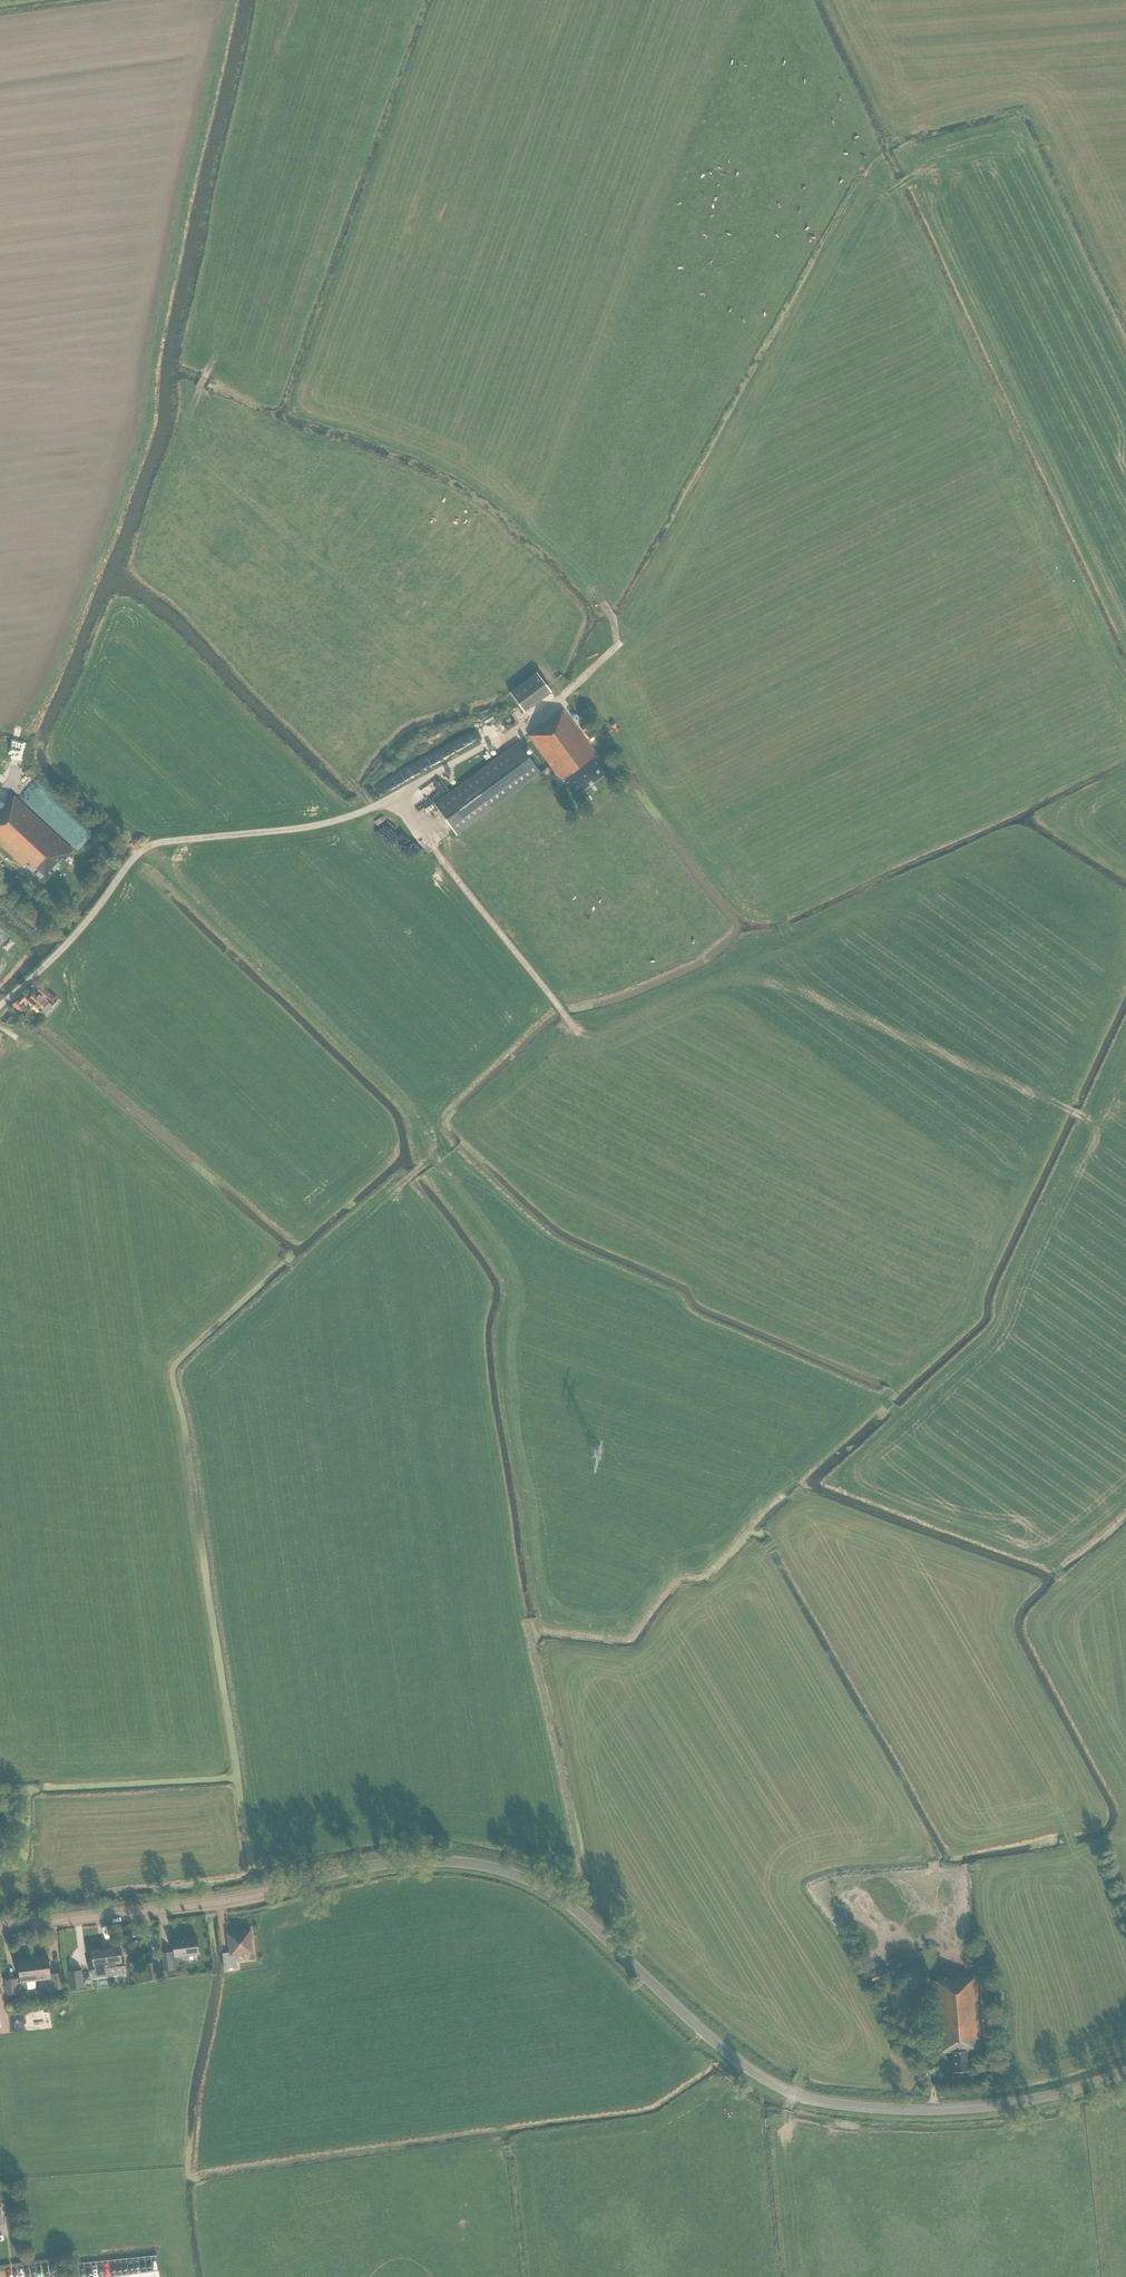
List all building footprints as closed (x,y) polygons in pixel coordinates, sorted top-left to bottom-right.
[(538,674),(510,693),(524,714),(552,696),(538,674)] [(569,781),(579,794),(603,775),(594,763),(597,761),(594,758),(597,756),(564,712),(554,720),(552,718),(527,736),(562,782),(564,780),(567,784),(569,781)] [(456,836),(492,809),(540,773),(518,744),(434,806),(456,836)] [(24,868),(26,866),(44,883),(72,853),(15,798),(2,811),(0,810),(0,845),(24,868)] [(30,994),(33,996),(28,1001),(41,1012),(45,1016),(52,1006),(58,1000),(42,987),(37,992),(36,992),(34,990),(30,994)] [(20,1012),(25,1006),(21,1003),(25,998),(21,995),(12,1005),(20,1012)] [(236,1955),(253,1953),(251,1939),(252,1939),(251,1929),(241,1931),(242,1932),(228,1934),(230,1953),(223,1954),(224,1969),(238,1967),(236,1955)] [(175,1952),(163,1954),(165,1970),(174,1969),(173,1967),(179,1967),(177,1957),(183,1956),(199,1954),(197,1937),(173,1940),(175,1952)] [(121,1956),(120,1947),(106,1949),(110,1976),(126,1974),(123,1956),(121,1956)] [(92,1951),(94,1966),(102,1965),(103,1973),(104,1978),(110,1977),(110,1976),(106,1949),(92,1951)] [(46,1977),(48,1977),(48,1981),(54,1980),(55,1988),(63,1987),(61,1972),(53,1973),(50,1973),(48,1956),(33,1958),(36,1978),(46,1977)] [(33,1958),(18,1960),(21,1977),(17,1978),(17,1977),(5,1979),(7,1994),(18,1993),(17,1985),(23,1984),(23,1980),(36,1978),(33,1958)] [(146,1980),(161,1978),(159,1961),(144,1963),(146,1980)] [(978,1976),(980,1976),(980,1979),(988,1978),(988,1975),(990,1975),(990,1965),(977,1965),(978,1976)] [(82,1969),(68,1971),(71,1989),(84,1988),(82,1969)] [(871,1975),(873,1982),(886,1979),(883,1971),(871,1975)] [(968,2071),(966,2052),(979,2051),(973,1975),(944,1977),(944,1981),(933,1981),(938,2053),(952,2052),(953,2072),(968,2071)]
